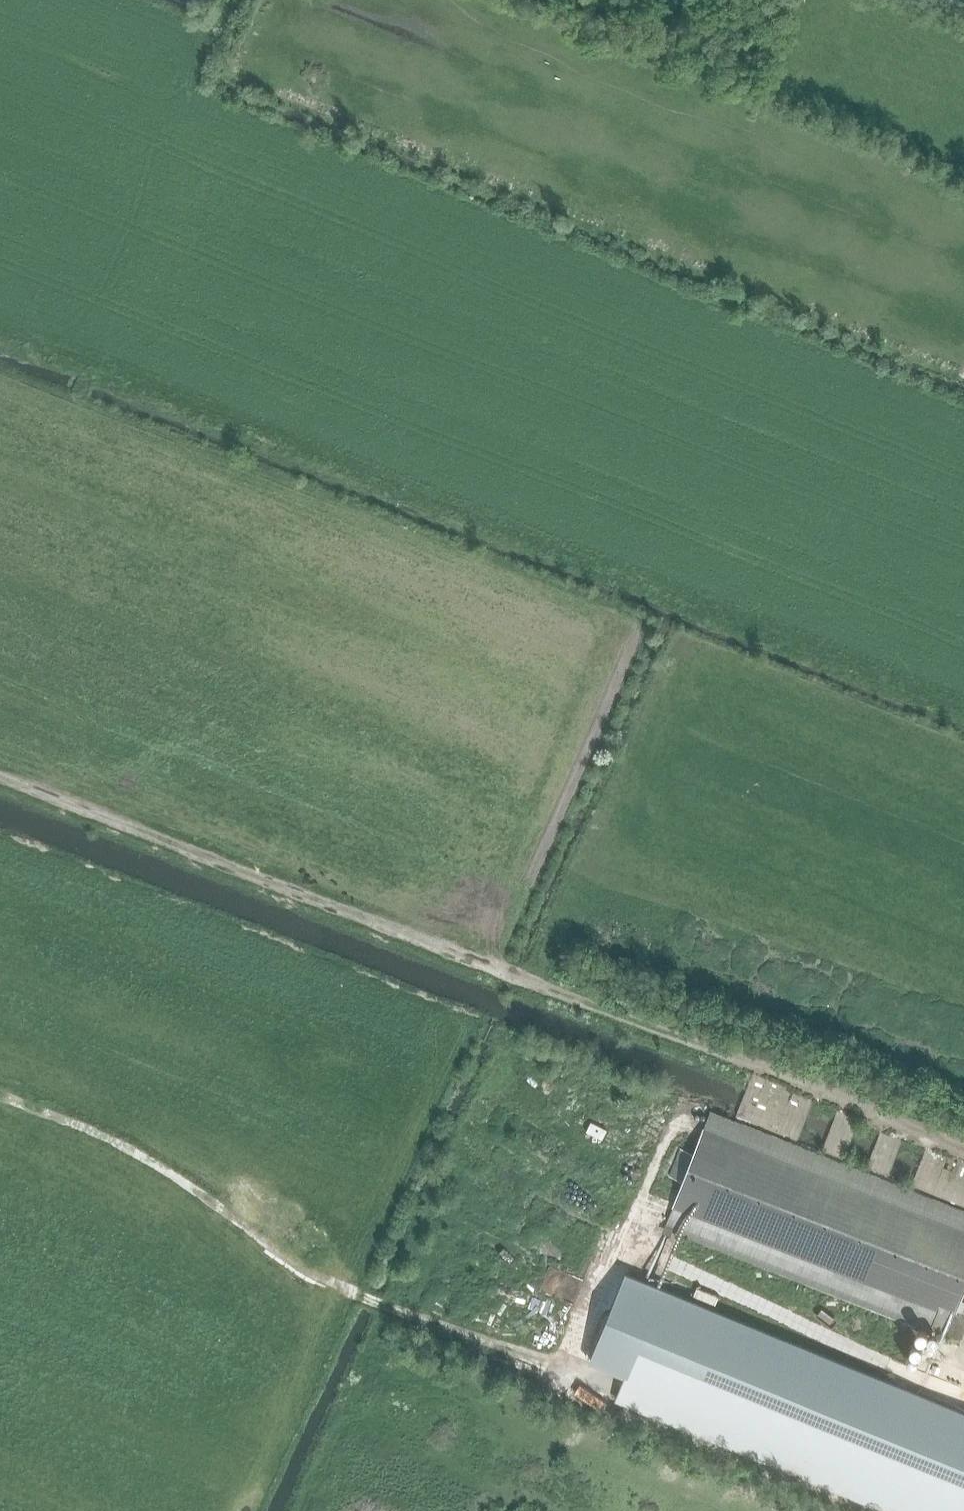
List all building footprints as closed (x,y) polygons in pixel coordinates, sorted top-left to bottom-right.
[(961,1338),(963,1330),(963,1304),(958,1302),(963,1288),(963,1212),(709,1113),(665,1224),(942,1332),(942,1331),(961,1338)] [(623,1272),(577,1383),(888,1510),(963,1510),(963,1412),(623,1272)]
